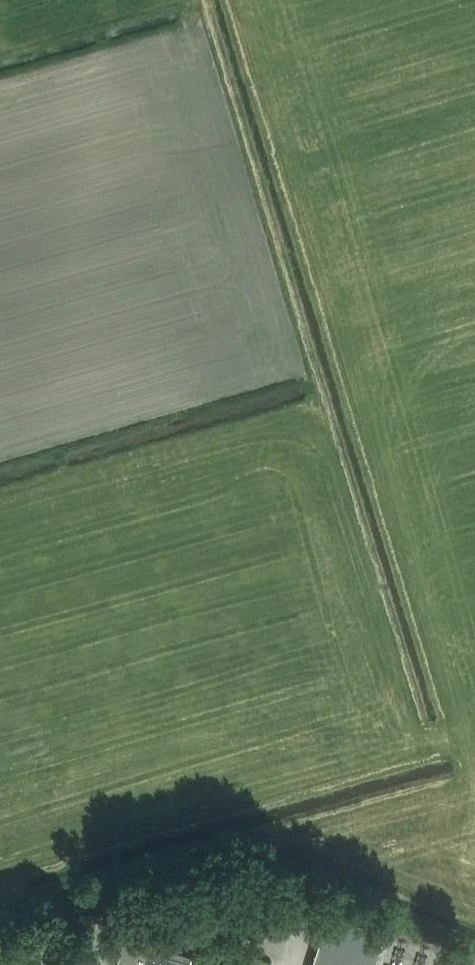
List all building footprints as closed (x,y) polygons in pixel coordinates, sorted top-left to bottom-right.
[(313,964),(376,964),(387,931),(331,913),(313,964)] [(130,930),(118,964),(209,964),(209,963),(207,963),(209,956),(130,930)]
